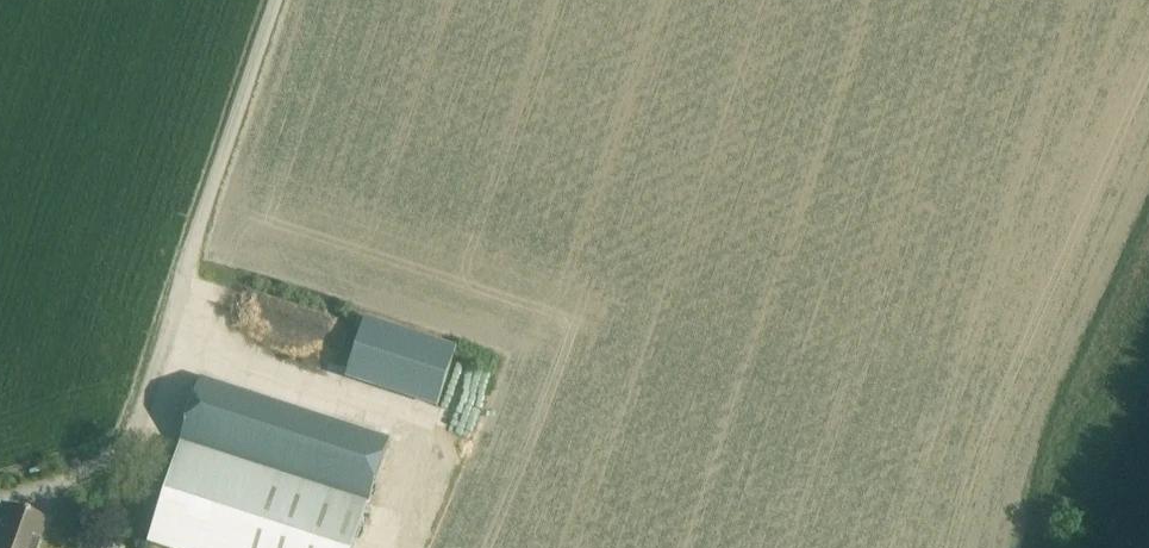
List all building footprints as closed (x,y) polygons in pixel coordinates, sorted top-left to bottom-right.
[(202,378),(149,543),(165,547),(353,547),(388,438),(202,378)] [(44,520),(2,505),(0,510),(0,547),(35,547),(44,520)]
